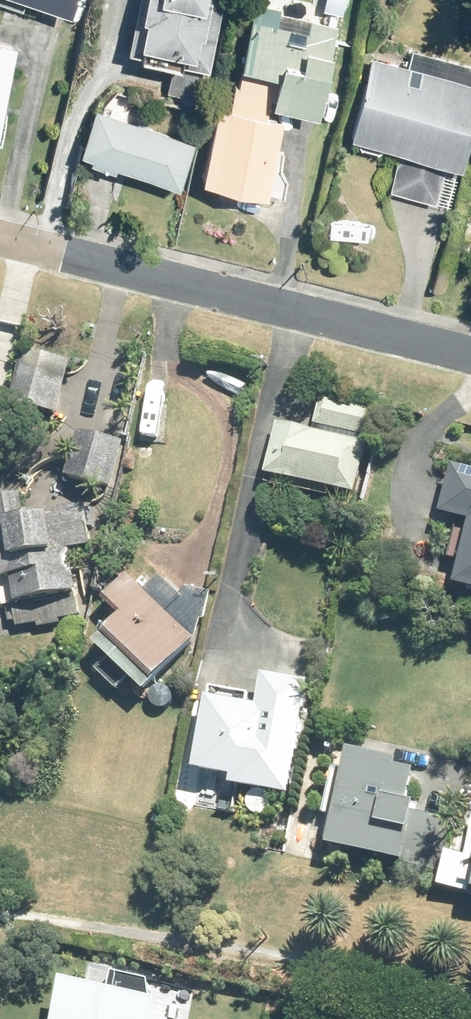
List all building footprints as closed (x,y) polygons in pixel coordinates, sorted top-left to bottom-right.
[(120,39),(129,40),(127,46),(175,58),(177,51),(204,58),(217,0),(130,0),(120,39)] [(268,92),(310,103),(318,75),(322,76),(326,63),(321,62),(334,18),(265,0),(251,0),(249,9),(246,9),(234,55),(272,65),(270,73),(265,91),(268,92)] [(0,38),(0,96),(13,41),(0,38)] [(410,43),(406,59),(368,49),(345,127),(399,142),(387,186),(432,198),(444,155),(456,158),(470,102),(470,59),(410,43)] [(270,73),(240,65),(236,76),(231,76),(225,98),(214,95),(195,168),(261,185),(279,113),(263,109),(268,92),(265,91),(270,73)] [(132,113),(90,98),(75,142),(85,145),(83,149),(108,158),(110,154),(173,177),(188,133),(142,116),(143,112),(133,109),(132,113)] [(470,233),(470,218),(463,216),(460,231),(470,233)] [(21,363),(15,399),(60,408),(66,370),(21,363)] [(145,386),(140,437),(168,439),(172,388),(145,386)] [(280,416),(268,469),(360,490),(378,407),(323,394),(316,425),(280,416)] [(81,424),(69,471),(113,482),(125,435),(81,424)] [(460,576),(470,579),(470,462),(457,459),(446,505),(462,510),(451,551),(466,554),(460,576)] [(96,540),(88,498),(26,511),(22,488),(0,493),(0,524),(3,538),(0,539),(0,589),(3,602),(6,601),(9,618),(18,615),(19,622),(38,619),(39,623),(61,618),(60,614),(81,611),(77,591),(83,591),(74,545),(96,540)] [(168,605),(130,569),(109,589),(127,605),(98,635),(114,650),(99,664),(120,685),(135,669),(150,684),(195,635),(198,636),(203,614),(206,615),(213,589),(185,582),(183,591),(168,605)] [(236,769),(235,776),(293,787),(314,674),(268,666),(261,698),(212,689),(199,762),(236,769)] [(420,763),(403,758),(404,751),(354,739),(349,762),(337,759),(327,808),(333,809),(328,834),(333,834),(332,837),(401,853),(400,861),(442,870),(454,817),(420,809),(423,795),(413,793),(420,763)] [(94,961),(91,974),(70,969),(57,1018),(165,1018),(161,992),(158,991),(156,975),(94,961)]
